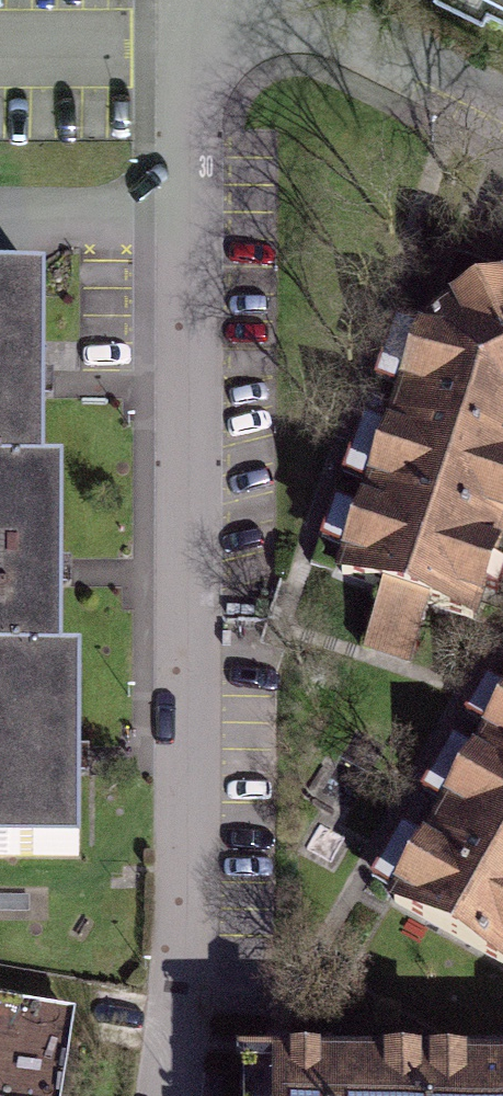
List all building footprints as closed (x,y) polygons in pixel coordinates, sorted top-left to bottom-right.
[(340,576),(472,620),(502,521),(502,282),(468,298),(409,325),(370,465),(340,576)] [(0,292),(0,865),(79,866),(81,676),(59,676),(60,481),(43,481),(44,292),(0,292)] [(385,897),(502,966),(502,694),(385,897)] [(0,1009),(0,1095),(59,1095),(71,1020),(0,1009)] [(249,1081),(248,1095),(502,1095),(502,1089),(249,1081)]
